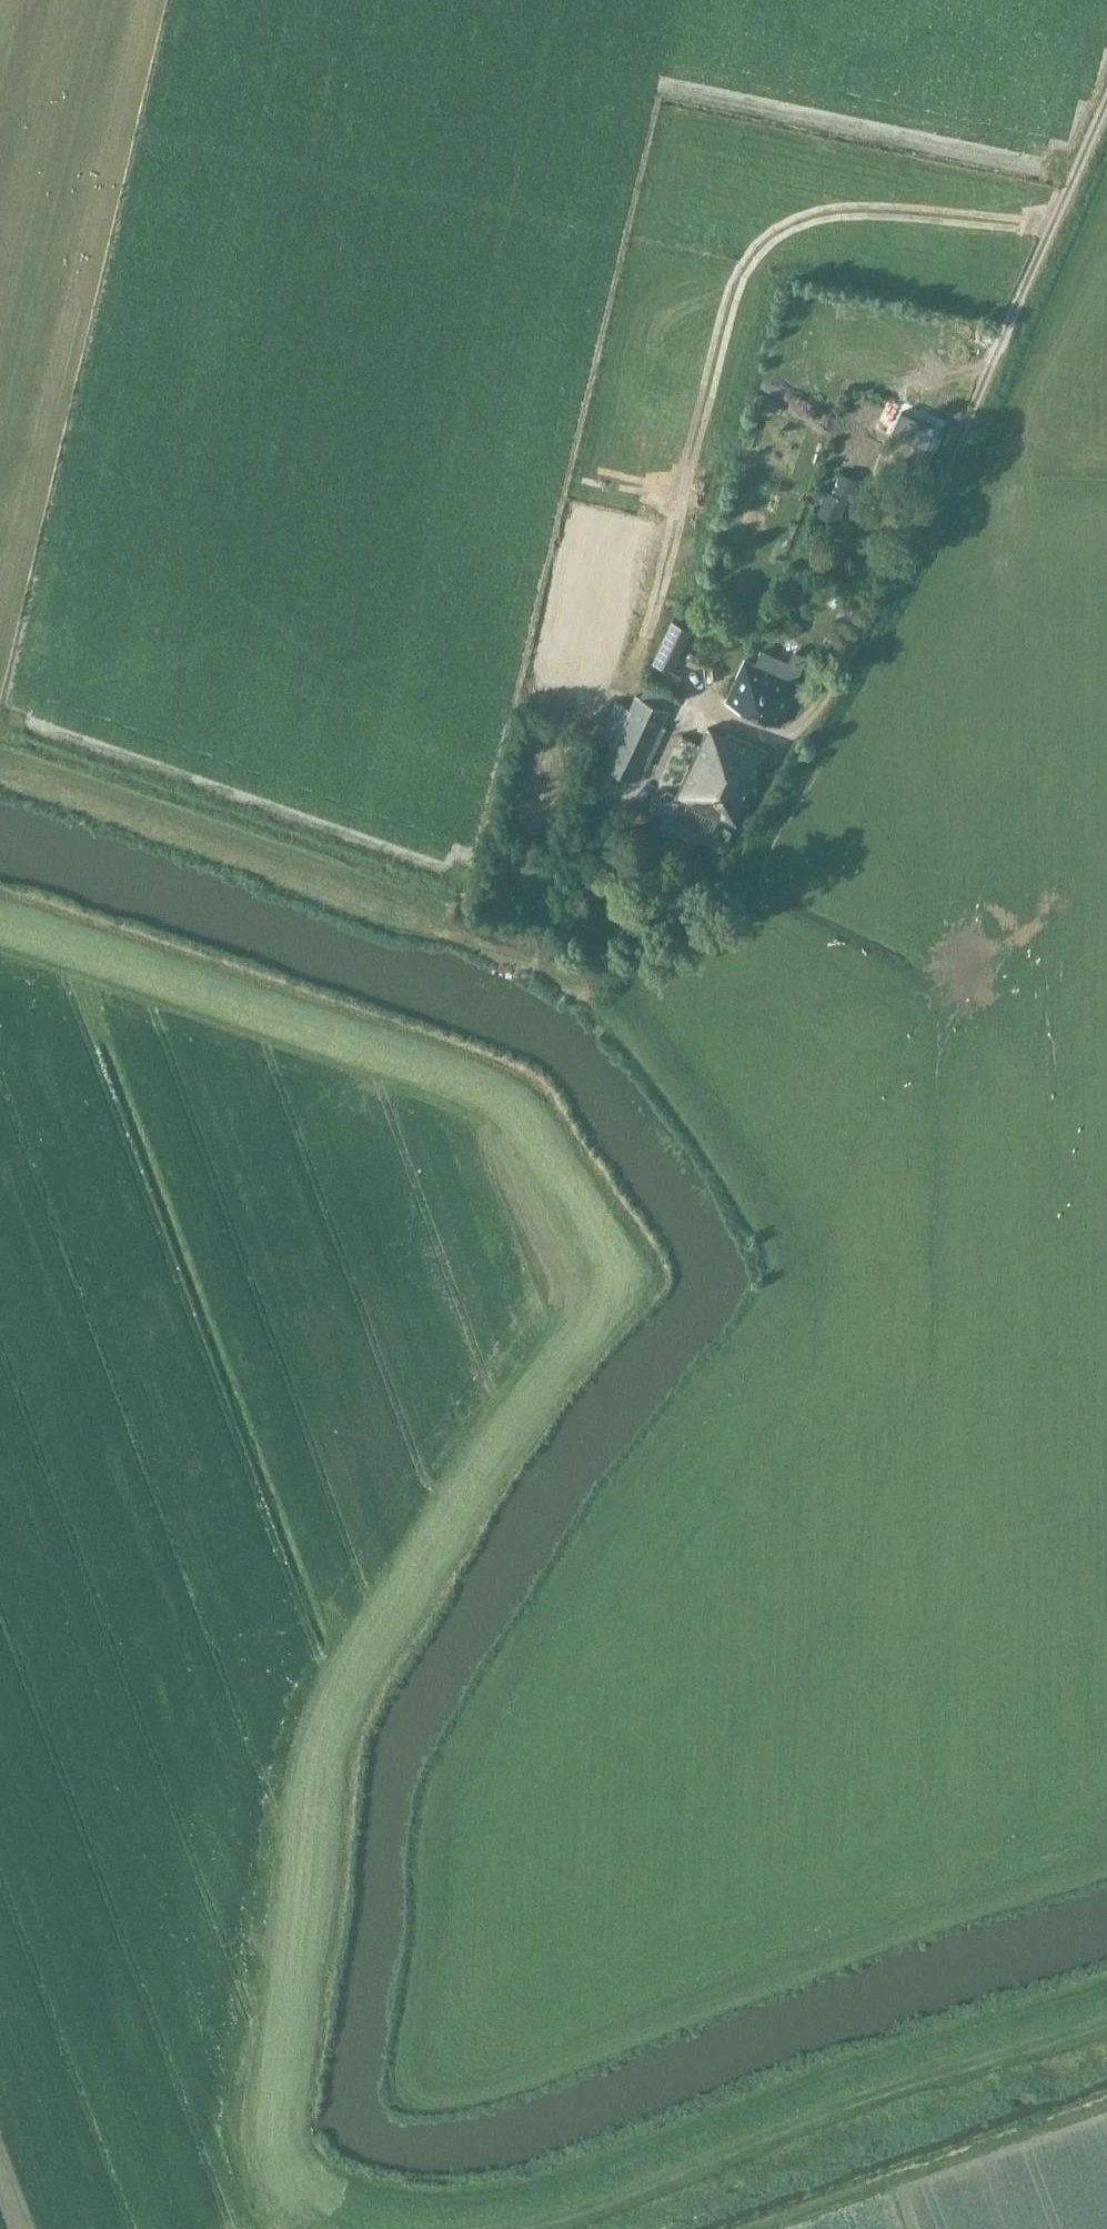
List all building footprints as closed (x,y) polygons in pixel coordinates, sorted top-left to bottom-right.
[(893,432),(915,442),(903,467),(919,475),(940,429),(902,411),(893,432)] [(816,514),(838,523),(847,499),(849,500),(857,479),(839,473),(831,492),(825,490),(816,514)] [(689,632),(670,623),(652,662),(671,670),(689,632)] [(763,649),(757,663),(744,657),(725,699),(781,724),(798,682),(796,681),(808,656),(794,650),(789,661),(763,649)] [(617,686),(586,752),(603,761),(602,764),(635,780),(669,709),(635,693),(634,694),(617,686)] [(736,822),(768,750),(706,728),(675,795),(736,822)]
